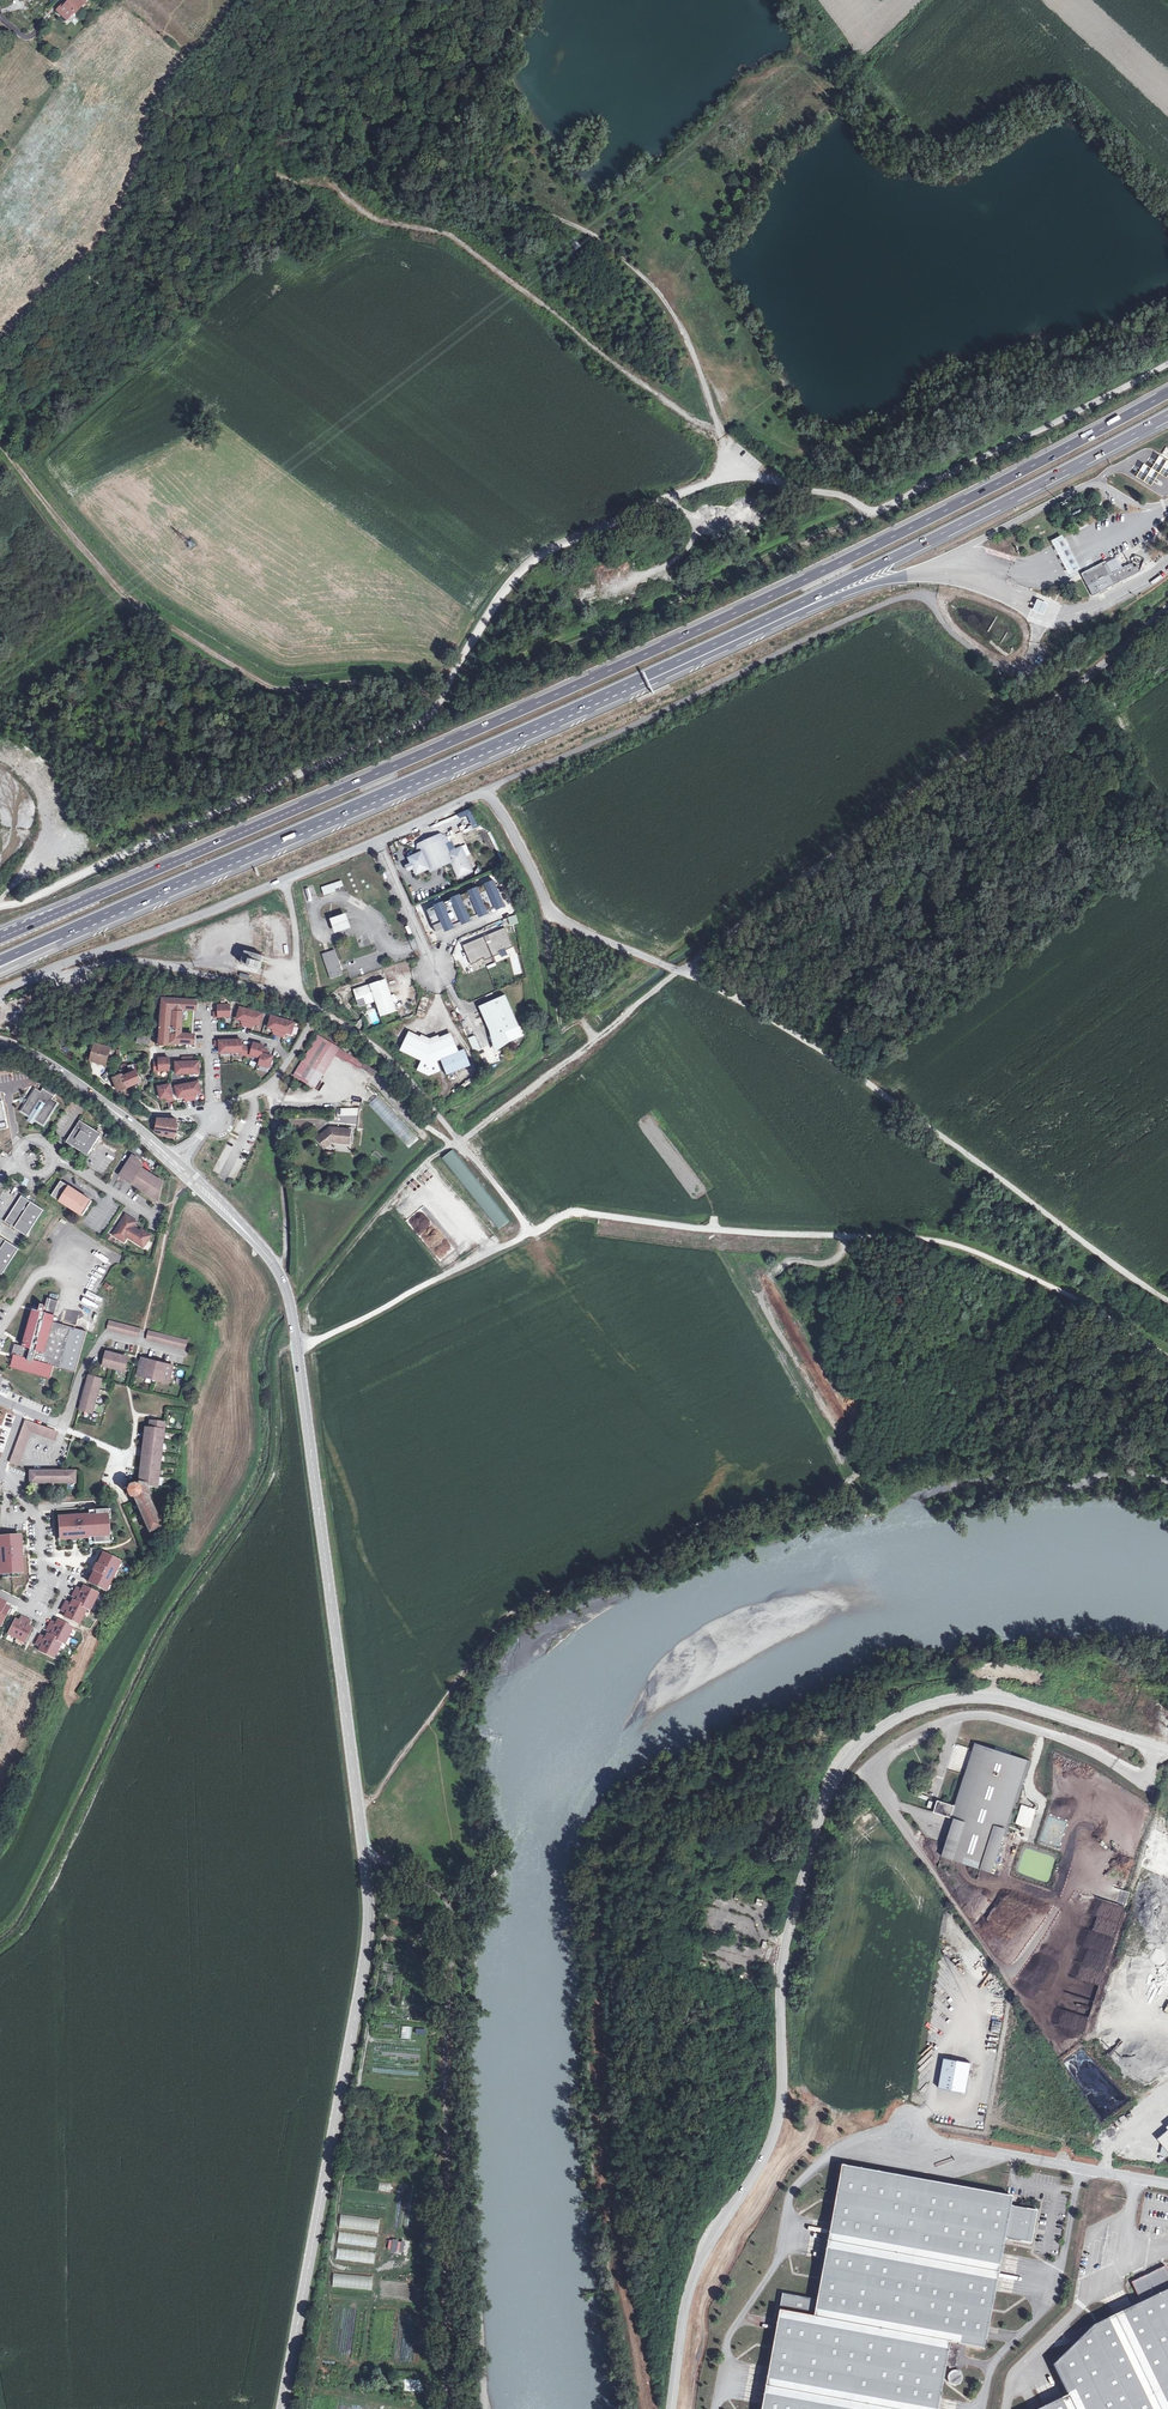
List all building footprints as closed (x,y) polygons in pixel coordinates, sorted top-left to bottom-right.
[(85,3),(88,1),(87,0),(71,0),(68,3),(66,1),(64,4),(58,10),(67,19),(74,12),(75,13),(85,3)] [(1063,536),(1049,542),(1059,563),(1069,583),(1083,576),(1073,556),(1063,536)] [(1121,567),(1129,564),(1125,552),(1117,554),(1121,567)] [(1092,596),(1099,593),(1139,572),(1137,567),(1134,568),(1132,563),(1111,574),(1104,562),(1080,574),(1092,596)] [(1111,606),(1130,598),(1128,594),(1109,602),(1111,606)] [(1045,611),(1047,605),(1037,601),(1034,606),(1032,611),(1043,616),(1045,611)] [(421,849),(443,838),(446,843),(449,842),(447,837),(441,833),(418,844),(421,849)] [(446,843),(443,838),(421,849),(417,850),(419,853),(409,857),(412,863),(414,868),(417,874),(430,868),(431,871),(453,861),(457,868),(455,869),(459,877),(473,870),(462,846),(449,852),(446,843)] [(427,908),(437,930),(504,901),(494,878),(485,881),(485,882),(477,886),(477,885),(468,889),(468,890),(460,893),(460,892),(451,896),(451,897),(444,900),(443,900),(434,904),(435,904),(427,908)] [(337,891),(335,887),(324,890),(326,897),(338,894),(337,891)] [(352,929),(348,916),(332,921),(337,935),(352,929)] [(505,927),(463,945),(471,964),(478,961),(477,960),(484,957),(485,960),(500,953),(499,951),(506,948),(506,949),(513,946),(505,927)] [(187,935),(189,943),(198,941),(195,933),(187,935)] [(245,951),(241,964),(260,969),(264,956),(245,951)] [(332,980),(345,975),(336,951),(323,955),(332,980)] [(370,1000),(373,1002),(377,1000),(383,1016),(397,1010),(386,980),(356,991),(361,1006),(367,1004),(366,1002),(370,1000)] [(498,1046),(524,1034),(505,994),(479,1005),(498,1046)] [(162,1001),(160,1041),(191,1043),(195,1000),(189,1000),(162,1001)] [(213,1012),(213,1017),(230,1016),(229,1004),(218,1005),(218,1012),(213,1012)] [(263,1014),(240,1007),(237,1017),(244,1020),(242,1025),(250,1028),(252,1023),(259,1025),(263,1014)] [(294,1022),(272,1015),(268,1027),(275,1029),(274,1033),(283,1036),(284,1033),(290,1035),(294,1022)] [(138,1030),(137,1042),(149,1044),(151,1032),(138,1030)] [(301,1059),(321,1072),(335,1045),(315,1033),(301,1059)] [(411,1034),(404,1049),(425,1060),(421,1069),(432,1073),(443,1069),(439,1059),(461,1050),(455,1035),(433,1045),(411,1034)] [(474,1051),(481,1047),(475,1034),(469,1037),(474,1051)] [(241,1039),(214,1040),(214,1045),(219,1045),(219,1052),(231,1052),(241,1052),(241,1054),(250,1057),(250,1055),(260,1057),(257,1064),(269,1068),(273,1056),(266,1055),(267,1050),(262,1049),(264,1045),(254,1043),(252,1048),(241,1044),(241,1039)] [(92,1052),(90,1058),(110,1064),(114,1049),(94,1044),(92,1052)] [(463,1049),(461,1050),(439,1059),(443,1069),(445,1075),(469,1065),(463,1049)] [(355,1065),(357,1061),(339,1050),(337,1054),(355,1065)] [(175,1062),(175,1073),(199,1073),(199,1061),(192,1061),(191,1057),(182,1057),(182,1062),(175,1062)] [(154,1062),(154,1071),(169,1070),(168,1058),(158,1058),(158,1061),(154,1062)] [(313,1085),(321,1072),(301,1059),(293,1073),(313,1085)] [(132,1075),(131,1073),(125,1076),(122,1069),(121,1070),(120,1070),(111,1074),(117,1091),(127,1088),(127,1086),(136,1082),(137,1084),(142,1082),(136,1073),(132,1075)] [(458,1092),(472,1081),(470,1078),(456,1089),(458,1092)] [(198,1082),(175,1086),(177,1097),(184,1096),(185,1101),(195,1099),(194,1094),(200,1093),(198,1082)] [(356,1082),(354,1085),(362,1090),(364,1087),(356,1082)] [(169,1084),(158,1086),(160,1095),(166,1094),(167,1099),(172,1098),(169,1084)] [(26,1104),(21,1111),(29,1117),(35,1120),(44,1126),(58,1103),(53,1099),(55,1096),(43,1089),(41,1092),(35,1088),(28,1100),(25,1099),(24,1103),(26,1104)] [(368,1105),(406,1146),(417,1137),(379,1096),(368,1105)] [(337,1116),(359,1116),(359,1107),(337,1108),(337,1116)] [(158,1119),(154,1134),(175,1139),(177,1120),(158,1119)] [(80,1123),(74,1131),(75,1132),(72,1136),(71,1136),(65,1144),(86,1159),(88,1157),(87,1156),(91,1150),(90,1150),(93,1145),(94,1145),(99,1140),(101,1138),(80,1123)] [(350,1125),(328,1124),(328,1130),(322,1130),(316,1135),(325,1145),(331,1139),(349,1140),(350,1125)] [(442,1159),(498,1230),(509,1221),(453,1150),(442,1159)] [(25,1153),(30,1167),(38,1164),(34,1151),(25,1153)] [(130,1161),(116,1180),(127,1188),(128,1188),(134,1192),(134,1193),(152,1206),(155,1202),(158,1196),(160,1190),(138,1174),(140,1171),(138,1166),(136,1165),(130,1161)] [(61,1181),(51,1195),(83,1216),(92,1201),(61,1181)] [(404,1190),(463,1259),(473,1249),(415,1181),(404,1190)] [(39,1209),(17,1194),(0,1221),(22,1235),(39,1209)] [(393,1204),(447,1268),(458,1259),(404,1195),(393,1204)] [(126,1215),(113,1235),(124,1242),(127,1237),(143,1247),(151,1235),(144,1231),(143,1233),(140,1231),(133,1227),(137,1222),(126,1215)] [(0,1238),(0,1270),(14,1247),(0,1238)] [(72,1327),(71,1331),(52,1326),(53,1322),(59,1301),(48,1298),(44,1312),(34,1309),(24,1346),(15,1344),(12,1355),(16,1356),(19,1357),(16,1368),(19,1369),(20,1367),(43,1374),(42,1376),(48,1378),(52,1366),(54,1366),(61,1368),(75,1373),(86,1331),(72,1327)] [(140,1329),(109,1321),(106,1329),(138,1338),(140,1329)] [(72,1327),(53,1322),(52,1326),(71,1331),(72,1327)] [(188,1341),(148,1331),(146,1339),(186,1349),(188,1341)] [(112,1355),(106,1353),(102,1366),(110,1368),(111,1365),(121,1368),(121,1369),(121,1371),(125,1372),(128,1359),(124,1358),(125,1356),(113,1353),(112,1355)] [(141,1358),(137,1375),(146,1377),(146,1375),(160,1379),(160,1380),(169,1382),(173,1366),(156,1361),(141,1358)] [(19,1369),(42,1376),(43,1374),(20,1367),(19,1369)] [(82,1403),(80,1410),(90,1412),(92,1412),(93,1411),(93,1410),(94,1410),(99,1389),(98,1389),(101,1378),(91,1376),(89,1381),(87,1381),(86,1386),(87,1387),(87,1390),(85,1389),(83,1396),(85,1397),(83,1404),(82,1403)] [(56,1439),(58,1433),(26,1420),(10,1463),(18,1466),(31,1432),(48,1438),(48,1437),(56,1439)] [(137,1486),(144,1486),(157,1488),(165,1423),(150,1421),(149,1431),(143,1476),(139,1476),(138,1483),(137,1486)] [(149,1431),(145,1430),(139,1476),(143,1476),(149,1431)] [(75,1471),(30,1471),(29,1483),(75,1484),(75,1471)] [(138,1487),(137,1486),(135,1485),(134,1485),(132,1485),(131,1485),(130,1486),(129,1486),(128,1487),(127,1489),(127,1490),(127,1492),(127,1494),(128,1495),(129,1496),(129,1497),(131,1497),(132,1498),(133,1498),(135,1498),(138,1496),(139,1494),(140,1492),(139,1489),(138,1487)] [(148,1494),(144,1486),(137,1486),(138,1487),(139,1489),(140,1492),(139,1494),(138,1496),(135,1498),(133,1498),(148,1532),(160,1526),(145,1495),(148,1494)] [(94,1543),(109,1542),(108,1533),(108,1519),(107,1510),(96,1511),(96,1515),(61,1517),(61,1526),(61,1530),(60,1530),(60,1539),(77,1538),(77,1536),(81,1536),(81,1538),(88,1538),(93,1537),(94,1543)] [(0,1536),(0,1554),(1,1554),(1,1557),(0,1557),(0,1574),(2,1574),(20,1573),(23,1573),(22,1557),(21,1549),(21,1542),(18,1543),(17,1535),(0,1536)] [(95,1564),(92,1570),(94,1570),(88,1582),(105,1591),(109,1583),(112,1577),(120,1562),(102,1553),(97,1565),(95,1564)] [(123,1564),(120,1562),(112,1577),(115,1578),(123,1564)] [(83,1586),(81,1590),(76,1588),(74,1592),(94,1602),(98,1594),(83,1586)] [(72,1596),(77,1599),(75,1602),(86,1608),(86,1609),(89,1610),(94,1602),(74,1592),(72,1596)] [(0,1626),(11,1606),(0,1600),(0,1626)] [(72,1601),(70,1604),(65,1602),(63,1606),(83,1616),(86,1609),(86,1608),(75,1602),(72,1601)] [(61,1610),(66,1613),(64,1617),(79,1624),(83,1616),(63,1606),(61,1610)] [(21,1616),(19,1621),(15,1619),(8,1634),(16,1638),(26,1619),(21,1616)] [(16,1638),(24,1642),(31,1627),(27,1625),(30,1621),(26,1619),(16,1638)] [(51,1622),(48,1626),(68,1636),(72,1627),(57,1620),(55,1624),(51,1622)] [(51,1632),(49,1636),(61,1642),(64,1644),(68,1636),(48,1626),(46,1630),(51,1632)] [(40,1636),(38,1640),(57,1650),(61,1642),(49,1636),(46,1634),(44,1638),(40,1636)] [(53,1658),(57,1650),(38,1640),(36,1644),(40,1646),(38,1650),(53,1658)] [(939,1859),(988,1874),(1000,1837),(1004,1838),(1027,1763),(1006,1757),(1007,1752),(992,1748),(991,1752),(971,1746),(951,1809),(933,1804),(930,1816),(950,1822),(939,1859)] [(1015,1823),(1031,1828),(1036,1808),(1021,1804),(1015,1823)] [(733,1893),(723,1886),(718,1895),(721,1897),(721,1898),(727,1902),(733,1893)] [(754,1897),(744,1895),(743,1901),(752,1903),(754,1897)] [(724,1921),(717,1919),(715,1928),(722,1930),(724,1921)] [(709,1922),(702,1920),(700,1932),(706,1933),(709,1922)] [(953,1945),(962,1942),(959,1935),(951,1938),(953,1945)] [(943,2058),(939,2087),(966,2092),(971,2062),(943,2058)] [(946,2114),(944,2123),(952,2124),(953,2115),(946,2114)] [(840,2165),(829,2225),(828,2232),(827,2238),(826,2244),(825,2250),(824,2256),(816,2299),(781,2293),(767,2370),(766,2376),(765,2382),(764,2389),(763,2395),(762,2401),(760,2408),(937,2408),(938,2402),(945,2366),(948,2366),(950,2371),(948,2373),(947,2376),(947,2379),(948,2382),(950,2383),(953,2384),(955,2385),(958,2384),(960,2382),(961,2380),(962,2378),(962,2375),(960,2373),(959,2371),(956,2370),(954,2370),(953,2367),(954,2368),(959,2344),(983,2348),(995,2287),(996,2281),(997,2275),(998,2270),(999,2263),(1000,2257),(1004,2238),(1028,2243),(1030,2233),(1031,2228),(1034,2210),(1010,2205),(1011,2196),(840,2165)] [(379,2231),(379,2218),(340,2215),(339,2229),(379,2231)] [(376,2248),(377,2236),(338,2232),(337,2243),(376,2248)] [(388,2239),(387,2251),(403,2252),(404,2241),(388,2239)] [(374,2264),(375,2253),(337,2248),(336,2259),(374,2264)] [(1073,2344),(1052,2364),(1067,2394),(1036,2408),(1167,2408),(1167,2272),(1165,2265),(1144,2275),(1131,2282),(1140,2302),(1129,2307),(1122,2310),(1116,2313),(1093,2325),(1091,2326),(1079,2329),(1080,2332),(1081,2335),(1071,2337),(1072,2341),(1073,2344)] [(333,2273),(332,2287),(371,2290),(373,2276),(333,2273)]
